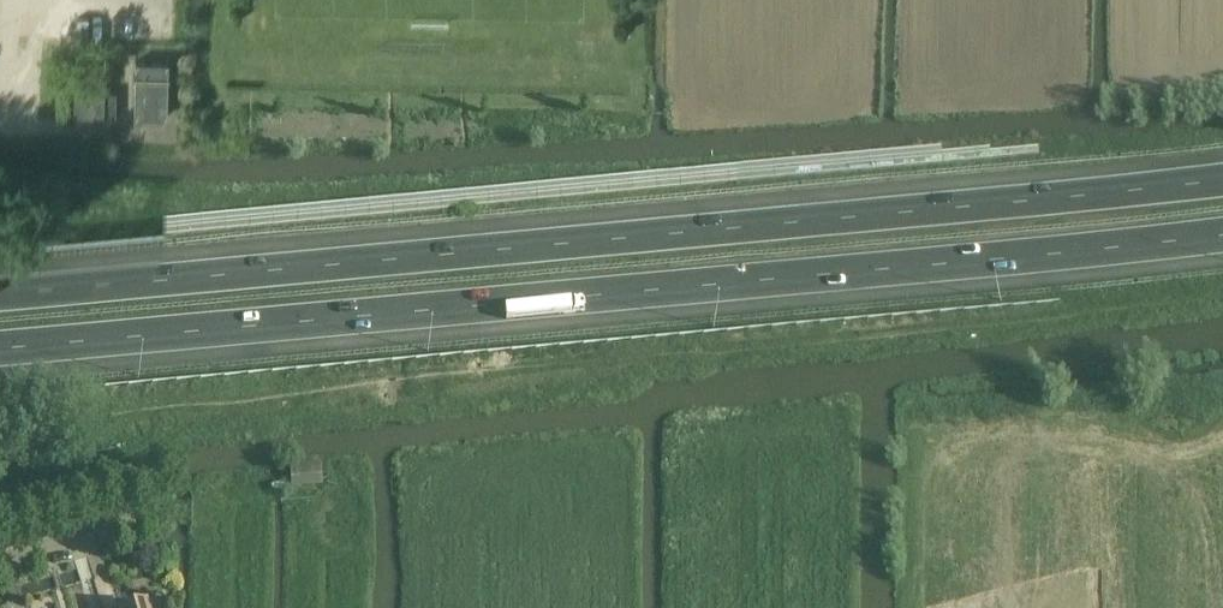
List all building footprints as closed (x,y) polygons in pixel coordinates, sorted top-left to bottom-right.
[(167,61),(136,61),(135,116),(166,117),(167,61)] [(105,92),(74,91),(74,115),(114,116),(116,115),(116,92),(105,92)]
